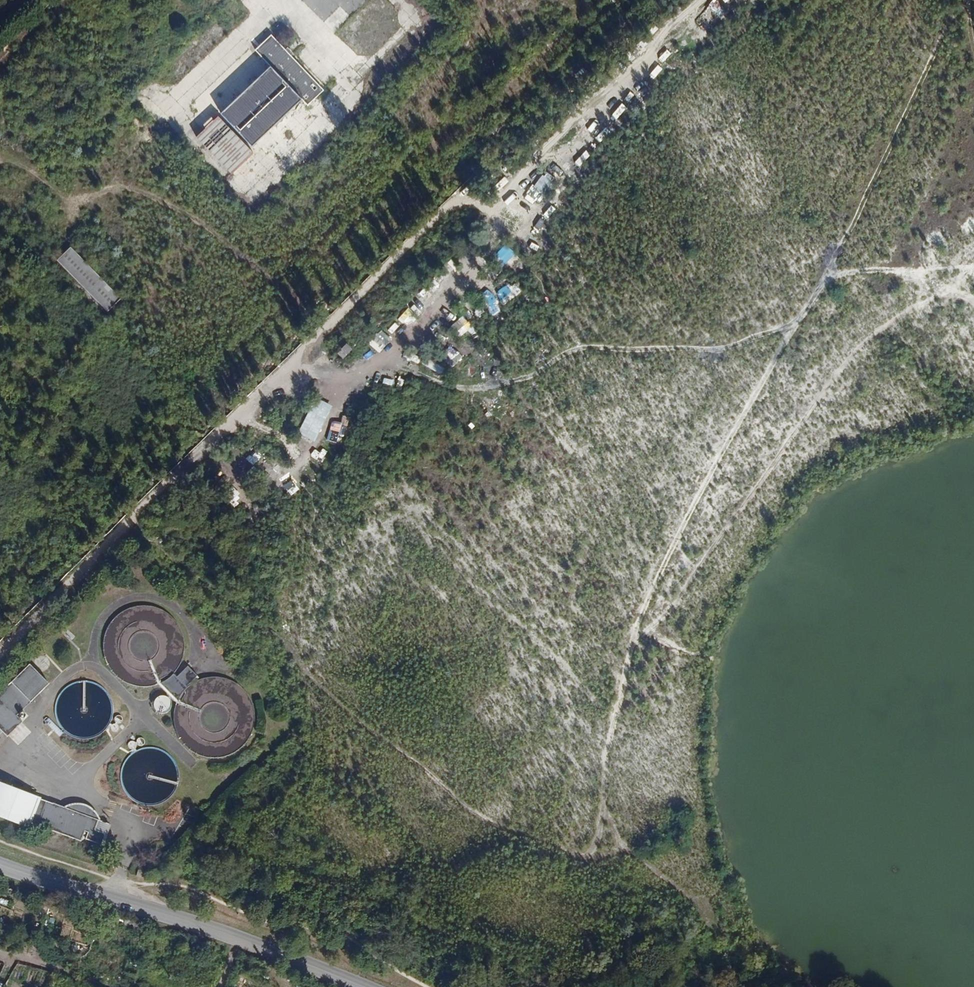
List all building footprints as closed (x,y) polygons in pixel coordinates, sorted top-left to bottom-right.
[(256,49),(272,65),(303,98),(308,103),(324,88),(272,34),(256,49)] [(272,65),(223,111),(254,144),(303,98),(272,65)] [(198,137),(232,171),(253,150),(218,116),(198,137)] [(70,247),(59,259),(107,308),(120,299),(70,247)] [(337,352),(343,359),(354,349),(349,343),(337,352)] [(154,686),(156,685),(158,684),(170,696),(168,698),(167,697),(165,696),(163,696),(162,696),(160,696),(159,697),(158,698),(156,699),(155,700),(155,701),(154,702),(154,705),(154,706),(154,707),(155,709),(155,710),(156,711),(157,712),(158,712),(159,713),(161,714),(162,714),(164,713),(165,713),(166,713),(167,712),(168,711),(169,711),(170,709),(171,707),(171,706),(171,705),(171,704),(171,702),(171,701),(170,700),(170,699),(172,697),(177,702),(175,707),(174,712),(174,715),(174,719),(174,721),(175,726),(176,730),(177,734),(180,739),(186,747),(189,749),(194,753),(200,756),(202,756),(207,757),(213,758),(218,758),(224,757),(229,755),(234,753),(241,748),(247,741),(251,734),(254,721),(254,715),(253,709),(251,701),(245,692),(239,686),(232,681),(226,679),(224,679),(221,678),(218,678),(215,677),(213,677),(210,678),(207,678),(204,679),(202,679),(199,680),(196,682),(194,683),(191,684),(187,688),(187,687),(198,676),(188,666),(177,677),(174,674),(177,670),(178,668),(180,665),(181,663),(182,659),(183,655),(184,649),(184,646),(184,643),(183,638),(182,633),(180,627),(177,622),(173,618),(169,614),(166,613),(162,610),(156,607),(148,606),(141,606),(137,606),(134,607),(129,608),(126,610),(123,611),(119,614),(117,616),(113,620),(109,625),(108,627),(106,632),(105,635),(104,639),(103,641),(103,643),(103,646),(103,652),(104,655),(105,657),(106,662),(108,665),(109,668),(111,670),(115,674),(119,678),(121,680),(123,681),(126,683),(129,684),(131,685),(134,686),(137,686),(142,687),(144,687),(145,687),(148,687),(151,686),(154,686)] [(75,637),(63,625),(60,628),(72,640),(75,637)] [(2,732),(8,736),(21,720),(15,715),(43,679),(24,664),(0,694),(0,730),(2,732)] [(62,729),(61,730),(49,718),(46,717),(44,720),(45,722),(60,737),(64,732),(66,733),(69,735),(77,738),(83,739),(88,739),(91,738),(96,737),(101,734),(103,732),(107,729),(108,727),(109,726),(111,728),(111,729),(111,730),(112,731),(113,732),(114,732),(115,732),(117,732),(118,731),(119,730),(119,728),(119,727),(119,726),(118,726),(118,725),(118,724),(119,724),(120,723),(121,723),(122,722),(122,721),(122,720),(122,719),(122,718),(121,717),(121,716),(120,716),(119,716),(118,716),(117,716),(116,716),(115,717),(115,718),(114,718),(114,719),(114,720),(115,721),(115,722),(115,724),(112,725),(110,724),(111,722),(112,720),(112,718),(113,714),(113,712),(114,709),(113,706),(112,702),(111,698),(108,693),(104,688),(100,686),(99,685),(95,683),(93,682),(89,681),(87,681),(85,681),(83,681),(82,681),(79,681),(77,682),(72,683),(71,684),(68,686),(64,688),(62,691),(59,694),(57,698),(57,700),(55,704),(55,708),(55,712),(55,716),(56,718),(57,720),(58,724),(60,727),(62,729)] [(132,750),(133,750),(134,752),(133,752),(132,754),(130,755),(129,756),(126,759),(124,763),(122,767),(121,771),(121,777),(121,779),(122,785),(123,789),(126,794),(129,797),(132,800),(135,802),(137,803),(143,805),(147,806),(151,806),(154,806),(159,804),(163,803),(166,801),(169,798),(172,795),(173,794),(177,787),(178,785),(179,781),(179,779),(179,777),(179,772),(178,771),(177,767),(176,763),(174,760),(171,756),(168,754),(164,751),(160,749),(151,747),(143,748),(137,750),(136,750),(135,748),(136,748),(136,747),(136,746),(137,745),(138,745),(139,745),(139,746),(140,746),(141,746),(142,746),(143,745),(144,745),(144,744),(144,743),(145,743),(145,742),(145,741),(145,740),(144,740),(144,739),(143,738),(142,738),(141,738),(140,738),(139,738),(138,739),(137,739),(137,740),(137,741),(137,742),(135,743),(135,742),(134,742),(134,741),(133,741),(132,741),(131,741),(130,742),(129,743),(128,743),(128,744),(128,745),(128,746),(128,747),(129,748),(129,749),(130,749),(131,749),(131,750),(132,750)] [(39,798),(0,783),(0,817),(36,830),(38,824),(81,840),(85,831),(88,832),(86,839),(101,845),(105,834),(95,830),(99,820),(95,819),(97,816),(91,812),(84,808),(77,806),(70,806),(69,809),(53,803),(39,798)] [(105,834),(109,824),(99,820),(95,830),(105,834)]
